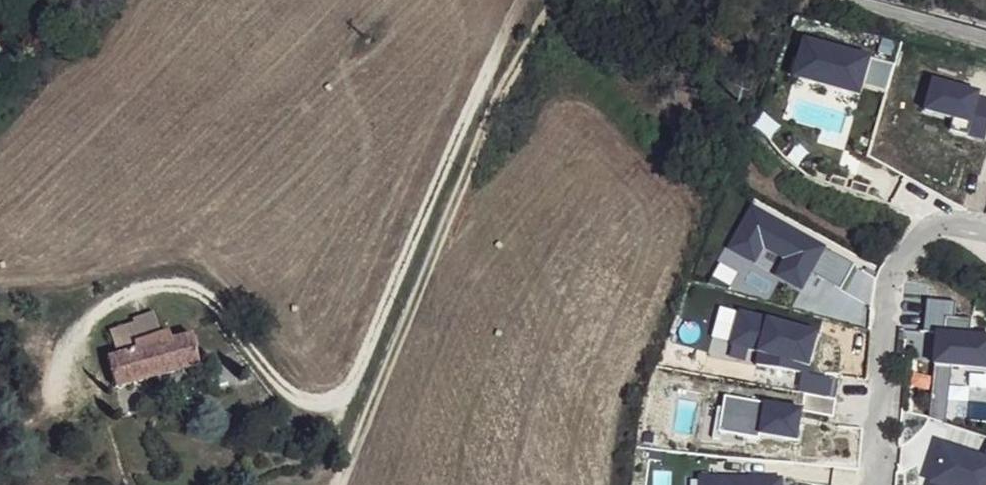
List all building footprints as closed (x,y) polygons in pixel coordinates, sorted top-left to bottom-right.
[(105,355),(111,383),(199,366),(193,334),(173,338),(171,328),(162,330),(157,311),(136,317),(137,322),(113,327),(119,352),(105,355)] [(788,484),(815,484),(806,470),(788,484)]
